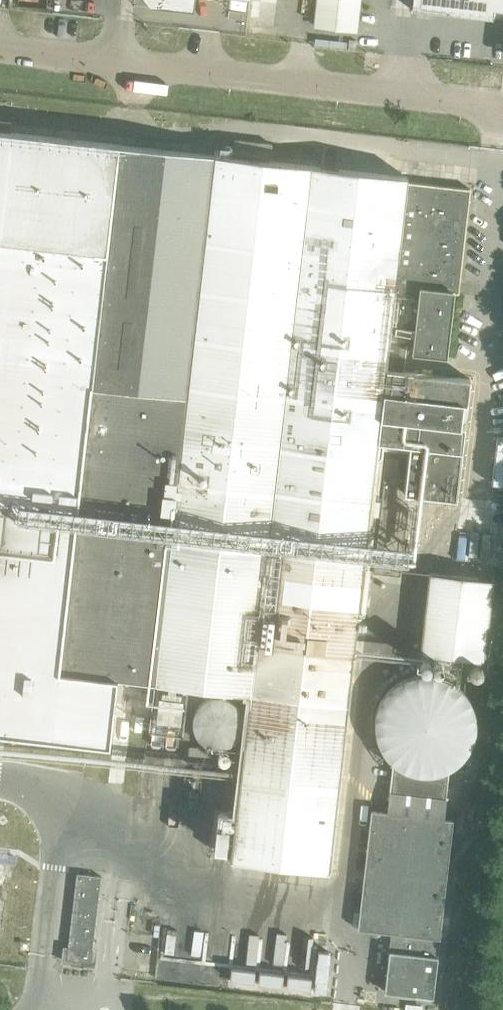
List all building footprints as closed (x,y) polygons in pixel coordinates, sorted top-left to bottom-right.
[(150,6),(193,11),(194,0),(145,0),(150,6)] [(314,26),(356,30),(359,0),(317,0),(314,26)] [(411,9),(492,18),(493,10),(502,11),(502,0),(412,0),(411,9)] [(51,739),(107,744),(114,675),(249,693),(245,727),(237,799),(230,860),(328,871),(377,442),(410,445),(404,493),(456,499),(461,451),(464,426),(460,425),(463,403),(466,403),(469,378),(412,372),(413,362),(408,356),(387,353),(388,342),(412,344),(411,353),(446,357),(455,282),(460,282),(470,189),(407,182),(407,178),(357,172),(359,154),(322,150),(320,168),(227,157),(227,152),(214,150),(214,156),(10,133),(11,123),(0,122),(0,733),(51,739)] [(232,153),(270,158),(272,140),(234,136),(232,153)] [(384,471),(397,473),(399,458),(386,457),(384,471)] [(372,572),(399,575),(407,509),(394,508),(399,474),(384,472),(372,572)] [(459,558),(480,561),(484,527),(463,524),(459,558)] [(493,577),(428,569),(418,651),(484,659),(493,577)] [(391,763),(386,812),(444,819),(448,770),(439,773),(427,774),(416,775),(408,772),(403,770),(398,767),(391,763)] [(384,991),(432,997),(453,820),(444,819),(386,812),(371,811),(357,929),(390,932),(390,933),(391,933),(384,991)] [(76,873),(66,959),(91,962),(101,876),(76,873)]
